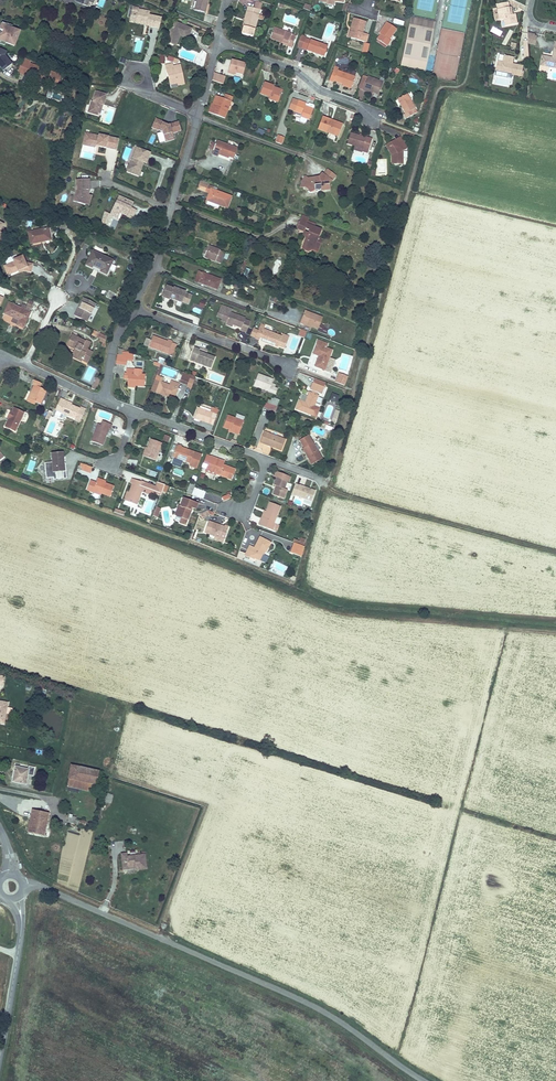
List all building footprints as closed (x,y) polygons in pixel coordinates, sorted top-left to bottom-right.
[(73,2),(91,9),(94,0),(73,0),(73,2)] [(194,10),(199,11),(205,13),(208,0),(197,0),(194,10)] [(259,15),(262,3),(256,2),(254,8),(248,6),(244,21),(245,22),(243,26),(255,29),(258,18),(257,18),(257,15),(258,15),(259,15)] [(511,15),(510,7),(509,2),(497,4),(500,20),(504,19),(506,26),(518,24),(516,14),(513,15),(511,15)] [(137,12),(135,21),(147,23),(146,25),(159,28),(161,18),(149,15),(150,12),(138,9),(138,8),(133,7),(132,11),(137,12)] [(410,17),(400,66),(425,71),(435,22),(410,17)] [(354,28),(351,38),(366,42),(368,35),(362,33),(365,21),(354,18),(351,27),(354,28)] [(166,41),(172,44),(174,39),(176,40),(179,32),(188,36),(192,29),(174,21),(166,41)] [(380,34),(377,39),(387,46),(391,41),(389,40),(397,29),(387,22),(379,33),(380,34)] [(14,46),(16,41),(15,40),(17,36),(18,36),(20,31),(11,28),(6,26),(7,25),(2,23),(0,27),(0,30),(3,31),(1,35),(0,35),(0,44),(5,45),(6,43),(14,46)] [(493,26),(490,31),(500,36),(502,31),(493,26)] [(271,38),(279,41),(288,44),(287,46),(292,48),(296,36),(291,34),(292,34),(275,28),(271,38)] [(506,46),(513,31),(510,29),(502,44),(506,46)] [(172,44),(175,46),(180,35),(188,38),(188,36),(179,32),(176,40),(174,39),(172,44)] [(528,36),(529,45),(535,46),(537,38),(535,37),(528,36)] [(302,49),(315,53),(316,52),(318,53),(318,54),(324,57),(328,46),(310,40),(305,38),(302,49)] [(555,47),(553,58),(542,56),(540,65),(541,65),(540,71),(548,72),(549,67),(555,68),(555,47)] [(165,64),(165,55),(157,55),(156,64),(165,64)] [(513,64),(511,63),(511,62),(513,62),(514,57),(505,56),(503,62),(498,61),(496,70),(513,74),(512,75),(522,77),(524,66),(513,64)] [(23,60),(17,72),(32,79),(38,66),(23,60)] [(231,60),(228,73),(235,75),(236,73),(242,75),(245,64),(231,60)] [(168,76),(170,84),(177,83),(178,85),(185,83),(181,65),(180,65),(174,66),(173,64),(165,66),(166,72),(168,71),(169,76),(168,76)] [(343,84),(351,87),(355,77),(338,70),(339,68),(335,66),(329,81),(333,82),(334,81),(343,84)] [(214,73),(212,80),(223,84),(225,77),(214,73)] [(51,82),(58,84),(60,77),(53,75),(51,82)] [(368,76),(363,90),(372,93),(372,92),(379,94),(383,82),(379,81),(368,76)] [(278,102),(282,92),(273,88),(273,87),(274,86),(264,82),(260,93),(269,97),(268,99),(278,102)] [(88,112),(97,115),(101,104),(103,105),(107,94),(96,91),(92,101),(91,101),(88,112)] [(216,105),(213,103),(212,103),(209,112),(225,118),(228,109),(226,109),(229,101),(231,101),(233,96),(226,94),(224,98),(219,96),(216,105)] [(406,119),(417,113),(414,109),(415,108),(407,94),(401,97),(397,99),(405,114),(403,115),(406,119)] [(298,100),(295,107),(294,111),(302,114),(299,120),(300,122),(304,123),(306,122),(307,119),(309,120),(314,106),(314,105),(309,103),(308,104),(298,100)] [(318,129),(338,136),(341,127),(330,123),(331,120),(322,117),(318,129)] [(163,120),(156,118),(152,127),(161,131),(162,130),(165,142),(174,140),(172,133),(181,131),(179,122),(168,124),(162,122),(163,120)] [(347,143),(355,146),(363,148),(362,151),(368,153),(372,139),(367,137),(359,135),(350,133),(347,143)] [(90,134),(87,146),(94,148),(96,146),(96,145),(105,147),(105,148),(115,150),(118,140),(101,136),(101,137),(90,134)] [(148,143),(152,145),(156,136),(151,134),(148,143)] [(284,137),(278,135),(276,142),(281,144),(284,137)] [(398,142),(402,140),(400,137),(386,145),(391,155),(393,155),(393,153),(389,146),(397,141),(398,142)] [(392,164),(403,164),(403,151),(407,148),(402,140),(398,142),(397,141),(389,146),(393,153),(393,155),(391,155),(392,164)] [(219,154),(227,158),(227,156),(229,157),(233,158),(237,148),(217,141),(212,154),(218,157),(219,154)] [(136,173),(140,172),(142,167),(140,163),(141,161),(144,162),(146,163),(150,153),(136,148),(130,165),(131,165),(129,171),(136,173)] [(129,171),(131,165),(130,165),(128,164),(126,171),(140,176),(141,172),(140,172),(136,173),(129,171)] [(327,169),(323,175),(331,181),(336,175),(327,169)] [(315,192),(330,190),(329,184),(331,181),(323,175),(322,174),(319,177),(315,177),(316,180),(310,181),(307,178),(303,179),(300,182),(301,183),(300,187),(304,187),(305,186),(308,188),(308,191),(309,192),(310,193),(311,193),(315,192)] [(73,201),(85,205),(87,198),(86,197),(87,195),(88,195),(90,190),(89,190),(89,179),(76,180),(77,190),(73,201)] [(231,197),(216,191),(211,189),(212,187),(208,185),(200,182),(197,189),(209,193),(207,200),(208,200),(206,204),(218,208),(219,205),(227,208),(231,197)] [(119,196),(112,212),(119,215),(120,213),(127,216),(127,214),(128,214),(132,206),(133,202),(119,196)] [(127,214),(127,216),(132,219),(137,209),(132,206),(128,214),(127,214)] [(102,220),(107,222),(111,215),(117,218),(119,215),(112,212),(110,214),(105,212),(102,220)] [(308,230),(305,229),(307,224),(309,218),(302,215),(300,222),(298,221),(296,227),(297,227),(296,228),(304,231),(303,236),(306,237),(307,234),(309,235),(309,233),(307,233),(308,230)] [(109,227),(115,229),(118,220),(111,218),(109,227)] [(309,251),(311,250),(313,245),(315,246),(318,238),(321,230),(307,224),(305,229),(308,230),(307,233),(309,233),(309,235),(307,234),(306,237),(302,247),(303,249),(309,251)] [(28,232),(31,244),(42,242),(42,240),(50,238),(48,228),(28,232)] [(181,238),(179,244),(189,247),(193,235),(192,235),(193,231),(185,228),(182,236),(177,234),(176,236),(181,238)] [(315,246),(313,245),(311,250),(318,252),(323,239),(318,238),(315,246)] [(204,257),(219,263),(224,252),(209,246),(208,248),(206,248),(204,253),(206,253),(205,255),(204,257)] [(93,251),(86,265),(92,267),(92,265),(102,270),(101,272),(106,274),(113,261),(93,251)] [(4,265),(8,275),(18,271),(19,272),(24,270),(32,272),(34,264),(27,262),(24,255),(13,259),(14,261),(4,265)] [(217,289),(221,280),(199,271),(195,281),(217,289)] [(230,289),(230,288),(231,285),(234,286),(244,290),(245,286),(228,280),(225,287),(230,289)] [(181,303),(186,292),(173,288),(166,286),(162,297),(169,300),(170,298),(181,303)] [(83,297),(74,315),(87,322),(96,304),(83,297)] [(17,326),(23,328),(30,313),(9,303),(4,313),(13,317),(11,322),(17,325),(17,326)] [(250,321),(245,319),(245,318),(230,312),(232,308),(221,304),(216,317),(222,319),(221,321),(226,323),(233,325),(241,328),(241,330),(246,332),(250,321)] [(318,329),(322,317),(305,311),(300,323),(304,325),(305,323),(311,326),(318,329)] [(282,336),(264,329),(265,326),(261,324),(256,337),(255,338),(260,340),(260,338),(267,341),(267,343),(278,347),(279,346),(285,348),(289,337),(283,334),(282,336)] [(328,329),(320,326),(317,332),(326,335),(328,329)] [(300,329),(298,335),(304,337),(306,331),(300,329)] [(100,339),(102,334),(93,330),(91,335),(100,339)] [(75,349),(71,356),(82,361),(82,360),(87,350),(91,343),(86,340),(85,341),(72,334),(67,345),(75,349)] [(172,343),(172,341),(168,339),(167,341),(160,338),(159,339),(157,339),(158,337),(152,335),(150,341),(148,346),(148,347),(167,354),(171,346),(172,343)] [(318,358),(315,366),(324,370),(332,350),(326,348),(328,344),(318,340),(313,354),(319,356),(319,358),(318,358)] [(171,346),(167,354),(172,356),(176,345),(172,343),(171,346)] [(190,360),(211,368),(215,357),(206,354),(205,353),(199,351),(200,349),(195,347),(190,360)] [(87,350),(82,360),(88,363),(93,353),(87,350)] [(117,355),(116,363),(126,365),(127,356),(121,355),(121,356),(117,355)] [(144,386),(145,375),(141,374),(135,374),(135,369),(127,369),(126,373),(128,373),(128,379),(127,385),(136,386),(144,386)] [(187,386),(191,388),(195,377),(184,372),(180,382),(187,385),(187,386)] [(344,385),(348,377),(339,373),(335,382),(344,385)] [(277,389),(274,388),(270,386),(272,383),(273,379),(258,374),(253,386),(275,394),(277,389)] [(155,379),(151,390),(166,396),(166,394),(174,397),(179,383),(171,381),(170,383),(168,383),(169,380),(162,377),(160,381),(155,379)] [(315,379),(313,383),(324,387),(326,383),(315,379)] [(28,398),(35,402),(40,404),(46,390),(40,388),(42,383),(34,380),(32,384),(34,385),(28,398)] [(313,383),(310,390),(321,394),(324,387),(313,383)] [(311,415),(318,396),(309,392),(306,401),(307,402),(307,403),(305,403),(300,400),(296,409),(311,415)] [(332,393),(329,399),(336,402),(338,395),(332,393)] [(56,410),(54,416),(62,419),(66,418),(67,415),(75,419),(75,420),(80,422),(86,409),(80,407),(80,408),(71,405),(64,402),(64,400),(60,398),(55,410),(56,410)] [(268,399),(266,403),(277,407),(279,400),(274,398),(273,401),(268,399)] [(265,403),(264,407),(275,411),(277,407),(266,403),(265,403)] [(9,419),(5,427),(15,432),(24,413),(14,408),(12,411),(11,411),(8,416),(10,416),(9,419)] [(213,425),(217,415),(198,408),(194,418),(213,425)] [(223,427),(229,429),(231,430),(230,431),(239,434),(243,421),(244,417),(237,414),(235,418),(227,415),(223,427)] [(102,445),(109,428),(110,429),(112,425),(103,421),(101,425),(98,424),(92,441),(102,445)] [(282,450),(285,440),(264,432),(261,441),(265,443),(264,444),(282,450)] [(322,459),(308,435),(300,440),(304,447),(302,448),(305,453),(306,452),(309,457),(307,457),(311,464),(322,459)] [(155,460),(161,443),(151,439),(147,448),(144,456),(155,460)] [(197,468),(202,455),(181,447),(182,446),(177,444),(173,457),(190,463),(189,465),(197,468)] [(54,480),(66,478),(63,452),(51,453),(52,462),(45,463),(47,478),(54,477),(54,480)] [(206,455),(203,463),(208,465),(206,469),(215,473),(215,474),(231,480),(235,469),(226,466),(227,465),(216,461),(216,459),(206,455)] [(90,474),(92,467),(83,464),(82,467),(81,470),(90,474)] [(284,489),(287,481),(289,481),(290,477),(275,471),(273,476),(277,477),(274,484),(277,485),(273,495),(284,499),(287,490),(284,489)] [(155,494),(161,496),(165,485),(157,482),(156,486),(145,482),(144,484),(141,483),(141,482),(132,479),(130,483),(132,484),(129,492),(127,492),(124,500),(137,505),(142,491),(143,489),(154,493),(155,494)] [(110,497),(114,486),(105,483),(97,480),(96,482),(90,480),(87,490),(93,492),(93,490),(101,493),(110,497)] [(191,483),(188,493),(192,495),(194,488),(196,484),(191,483)] [(315,491),(295,484),(291,495),(312,502),(315,491)] [(194,488),(192,495),(202,499),(205,492),(194,488)] [(296,497),(294,502),(301,506),(303,503),(310,506),(311,503),(296,497)] [(196,509),(198,503),(183,498),(180,506),(178,505),(175,513),(183,516),(183,518),(181,517),(179,523),(186,525),(188,520),(191,512),(189,512),(191,508),(192,508),(196,509)] [(274,523),(281,506),(270,502),(267,511),(264,519),(262,518),(259,525),(274,530),(276,524),(274,523)] [(224,539),(228,528),(224,527),(209,521),(205,532),(216,537),(223,539),(224,539)] [(250,546),(245,555),(250,558),(249,559),(255,562),(256,559),(259,560),(264,551),(266,552),(271,542),(260,537),(254,548),(250,546)] [(301,557),(305,547),(293,543),(290,554),(301,557)] [(4,724),(5,714),(11,715),(12,708),(7,707),(8,703),(0,701),(0,723),(4,724)] [(14,771),(12,782),(26,784),(28,775),(33,776),(35,768),(29,767),(28,769),(17,767),(17,765),(15,765),(14,770),(14,771)] [(71,765),(69,778),(94,784),(95,784),(98,771),(71,765)] [(94,784),(69,778),(67,786),(92,791),(94,784)] [(44,836),(48,813),(32,810),(28,833),(44,836)] [(69,816),(68,822),(84,826),(85,822),(76,819),(76,818),(69,816)] [(121,854),(123,870),(135,868),(136,869),(146,868),(145,854),(127,856),(126,853),(121,854)]
